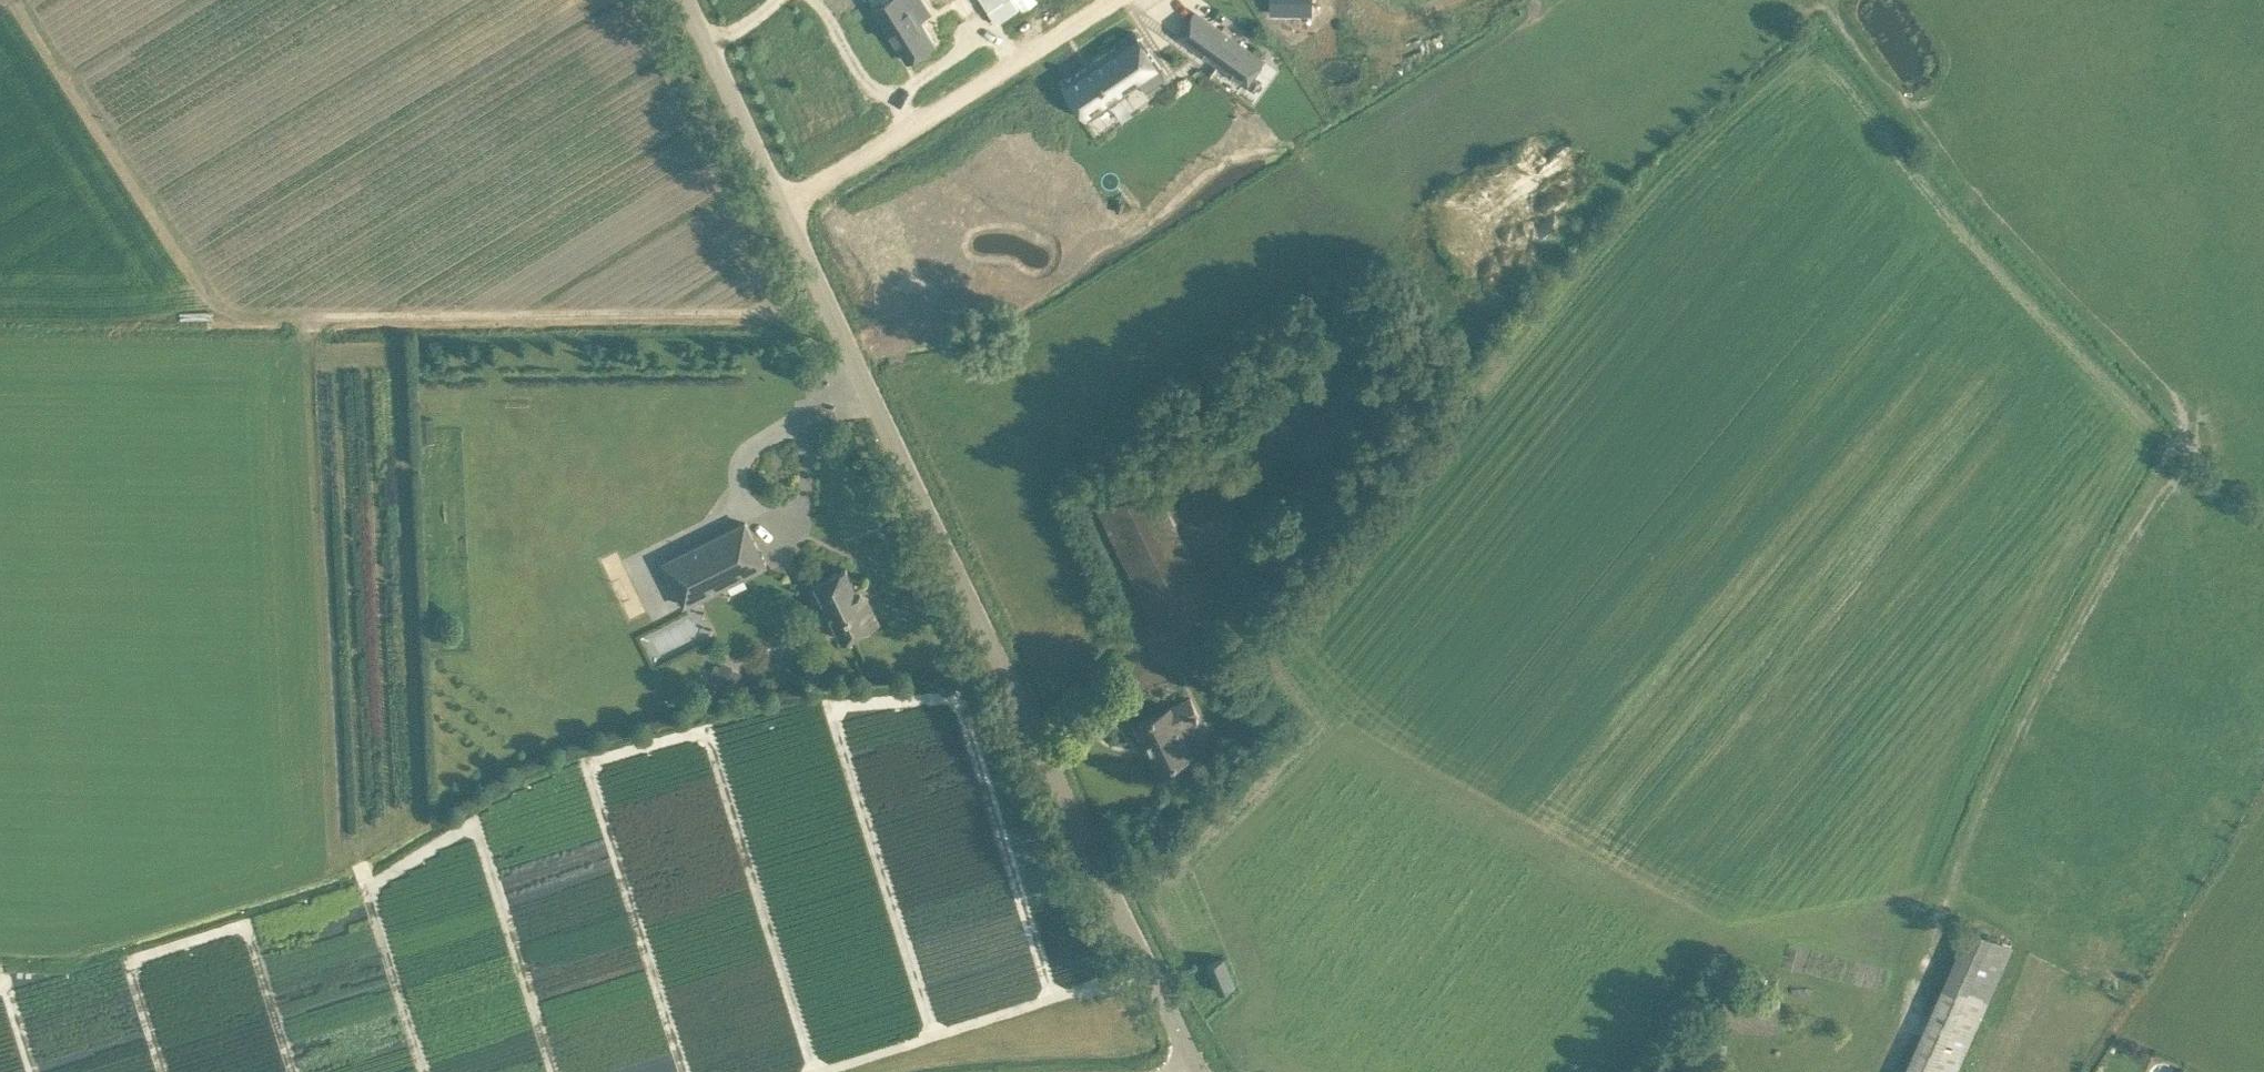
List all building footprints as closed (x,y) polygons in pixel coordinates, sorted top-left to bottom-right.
[(875,4),(908,58),(935,41),(920,18),(931,11),(924,0),(881,0),(875,4)] [(1272,12),(1292,12),(1292,0),(1272,0),(1272,12)] [(1175,34),(1200,51),(1218,26),(1192,8),(1175,34)] [(1218,26),(1200,51),(1247,84),(1265,59),(1218,26)] [(1093,61),(1063,81),(1087,117),(1141,81),(1146,89),(1165,76),(1160,69),(1161,68),(1136,31),(1092,60),(1093,61)] [(685,605),(768,563),(747,520),(663,561),(685,605)] [(856,585),(846,566),(816,581),(811,584),(820,603),(826,601),(844,638),(880,621),(861,582),(856,585)] [(743,671),(724,662),(722,666),(716,663),(712,671),(718,675),(714,681),(733,690),(743,671)] [(1198,713),(1191,697),(1171,707),(1170,706),(1137,722),(1160,769),(1193,753),(1178,723),(1198,713)] [(2010,943),(1967,925),(1904,1071),(1953,1071),(2010,943)] [(1220,990),(1236,983),(1224,956),(1208,963),(1220,990)]
